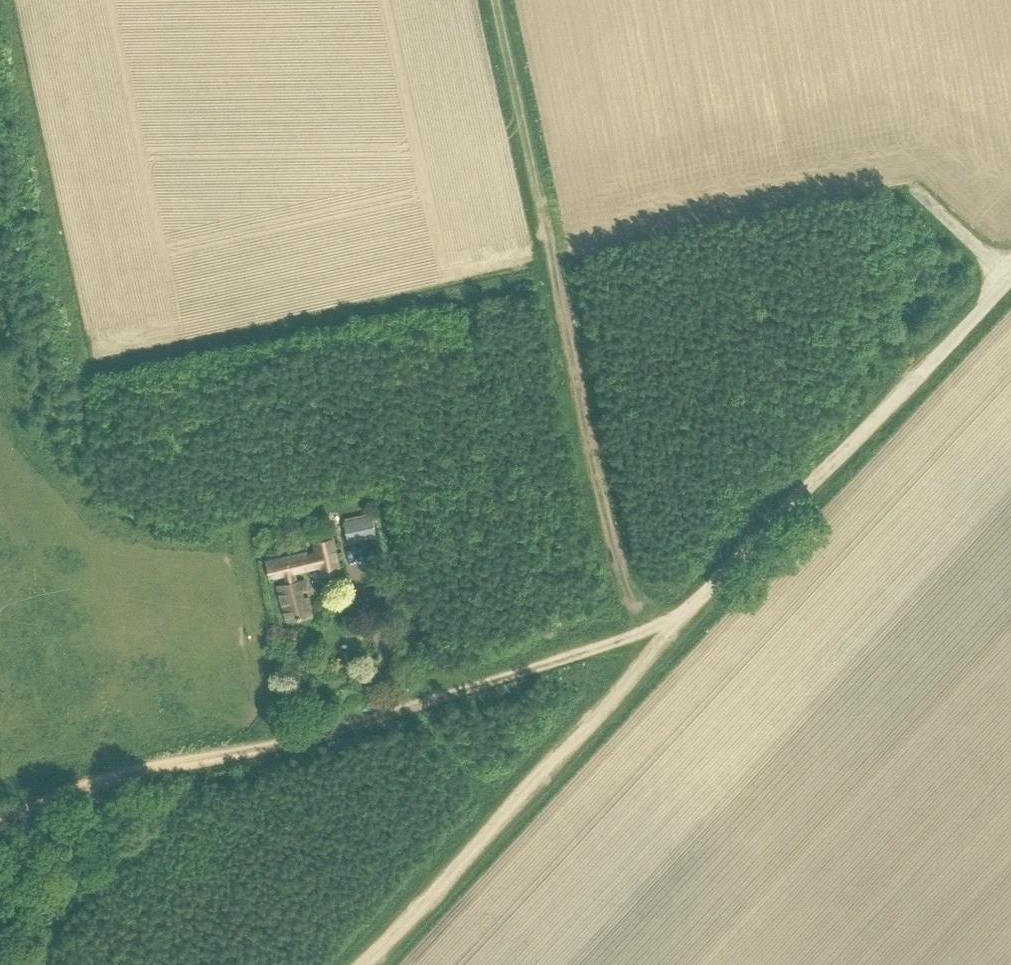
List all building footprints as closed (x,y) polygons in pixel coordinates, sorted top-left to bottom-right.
[(369,515),(345,520),(349,541),(373,536),(369,515)] [(267,558),(271,576),(285,573),(287,580),(277,583),(286,622),(316,615),(311,595),(305,596),(303,590),(309,588),(306,576),(297,578),(295,571),(319,565),(321,573),(343,568),(335,535),(314,540),(316,550),(309,552),(308,548),(267,558)]
